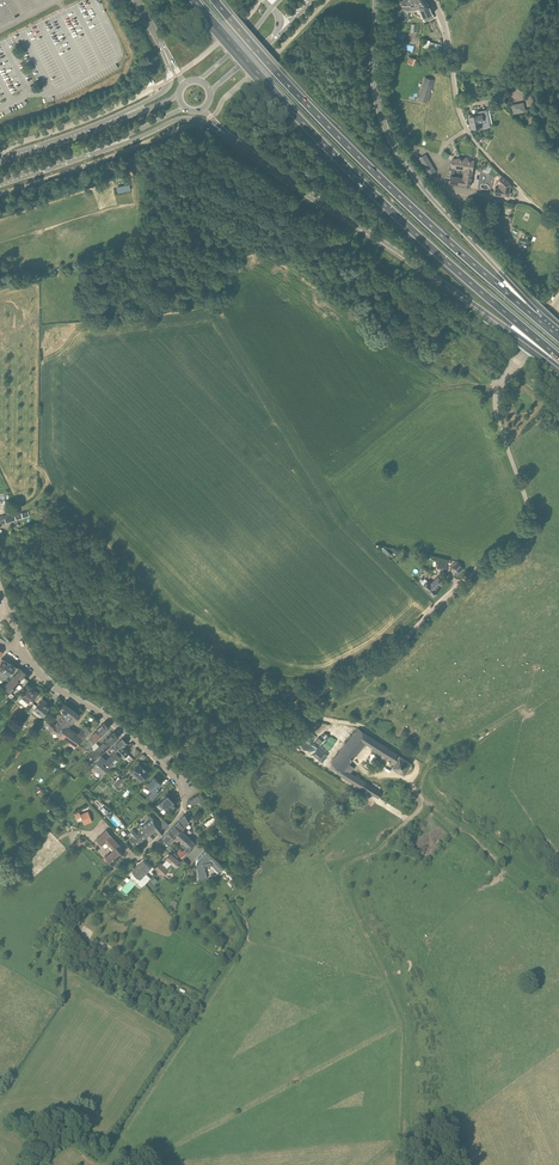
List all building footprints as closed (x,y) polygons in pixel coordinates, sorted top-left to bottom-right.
[(430,6),(426,0),(420,0),(418,1),(420,3),(415,3),(415,4),(406,4),(405,5),(396,4),(395,8),(407,9),(407,5),(430,6)] [(434,18),(430,6),(407,5),(407,9),(416,10),(421,8),(426,21),(434,18)] [(425,46),(438,48),(439,42),(426,40),(425,46)] [(387,56),(390,57),(393,57),(396,58),(397,50),(394,50),(395,47),(391,47),(388,46),(387,56)] [(416,66),(418,59),(409,56),(407,62),(416,66)] [(427,102),(434,79),(426,77),(419,100),(427,102)] [(514,113),(525,111),(524,102),(512,105),(514,113)] [(490,125),(487,110),(479,111),(479,114),(470,116),(472,127),(481,125),(482,127),(490,125)] [(429,175),(435,171),(426,155),(420,158),(429,175)] [(451,167),(465,169),(473,170),(474,160),(457,158),(457,159),(452,159),(451,167)] [(473,170),(465,169),(464,178),(450,176),(450,182),(457,183),(470,186),(473,170)] [(509,196),(511,184),(502,175),(497,182),(498,183),(498,188),(495,187),(494,193),(509,196)] [(118,186),(119,193),(132,190),(131,184),(118,186)] [(16,520),(29,516),(28,511),(15,515),(16,520)] [(391,553),(385,547),(382,550),(388,556),(391,553)] [(451,567),(458,574),(464,568),(457,561),(451,567)] [(436,588),(446,579),(441,574),(431,583),(429,581),(424,586),(434,596),(439,591),(436,588)] [(12,637),(8,632),(6,634),(4,636),(8,640),(12,637)] [(4,671),(9,662),(2,658),(0,662),(0,674),(4,671)] [(0,674),(0,679),(2,681),(10,674),(11,675),(16,666),(9,662),(4,671),(0,674)] [(26,680),(29,677),(20,669),(13,676),(4,686),(12,693),(17,688),(15,686),(23,677),(26,680)] [(33,691),(29,688),(22,697),(30,703),(38,693),(34,690),(33,691)] [(45,718),(47,715),(45,713),(50,707),(46,704),(47,702),(43,699),(34,709),(42,716),(45,718)] [(52,731),(60,736),(64,739),(63,741),(63,742),(61,745),(70,752),(87,735),(85,733),(88,730),(85,727),(79,733),(78,732),(77,733),(72,729),(71,730),(67,728),(71,723),(73,725),(77,721),(75,720),(79,714),(65,703),(61,708),(66,712),(56,726),(46,720),(43,725),(52,731)] [(104,723),(98,730),(102,735),(109,728),(109,727),(104,723)] [(412,762),(359,728),(332,761),(341,767),(338,771),(379,798),(384,793),(345,768),(366,743),(368,745),(369,743),(396,760),(394,763),(396,764),(394,766),(405,772),(412,762)] [(102,735),(98,730),(87,742),(89,743),(86,746),(89,749),(102,735)] [(95,760),(119,736),(114,732),(91,756),(95,760)] [(124,758),(128,754),(122,748),(127,743),(122,739),(113,747),(124,758)] [(323,757),(332,744),(326,741),(318,753),(323,757)] [(311,750),(317,753),(320,747),(315,744),(311,750)] [(102,775),(120,756),(115,751),(106,762),(105,761),(106,760),(102,756),(93,766),(102,775)] [(61,770),(67,764),(63,760),(58,766),(61,770)] [(140,782),(148,772),(138,764),(130,773),(140,782)] [(117,787),(123,780),(120,777),(116,781),(114,784),(117,787)] [(152,799),(158,792),(156,790),(161,783),(154,777),(147,785),(153,791),(149,796),(152,799)] [(198,802),(199,803),(202,801),(200,799),(203,797),(200,793),(189,801),(192,805),(195,803),(196,804),(198,802)] [(167,794),(159,803),(165,810),(168,807),(170,810),(175,805),(173,802),(174,801),(167,794)] [(80,814),(79,811),(74,813),(76,819),(77,818),(78,821),(79,823),(83,821),(83,822),(90,819),(87,812),(80,814)] [(185,827),(189,823),(184,815),(179,821),(185,827)] [(219,823),(214,817),(205,824),(214,835),(211,837),(217,843),(227,834),(231,831),(232,833),(234,831),(231,828),(230,829),(228,827),(226,829),(223,826),(226,824),(223,820),(219,823)] [(153,818),(143,828),(149,834),(155,828),(160,833),(169,825),(164,820),(159,824),(153,818)] [(179,829),(181,830),(185,827),(179,821),(171,830),(175,833),(179,829)] [(149,834),(143,828),(129,840),(135,847),(137,845),(149,834)] [(171,830),(169,832),(174,838),(176,836),(179,839),(185,845),(191,840),(181,830),(179,829),(175,833),(171,830)] [(121,846),(111,836),(112,836),(106,830),(96,840),(101,846),(106,842),(113,849),(105,857),(112,864),(120,857),(119,856),(122,853),(118,849),(121,846)] [(179,839),(176,836),(174,838),(169,832),(163,839),(168,844),(172,848),(174,845),(172,843),(175,840),(177,842),(179,839)] [(81,837),(76,843),(80,847),(86,841),(81,837)] [(248,867),(252,864),(231,839),(227,842),(248,867)] [(189,852),(192,849),(194,844),(194,843),(191,840),(185,845),(187,847),(185,848),(189,852)] [(189,852),(185,848),(182,852),(180,849),(177,852),(183,858),(189,852)] [(224,868),(206,849),(205,851),(198,858),(197,859),(196,861),(196,863),(196,865),(197,868),(196,868),(197,874),(198,874),(199,880),(207,879),(204,866),(211,864),(219,872),(222,869),(223,869),(224,868)] [(163,875),(169,870),(166,868),(171,862),(176,867),(180,862),(176,858),(178,856),(174,852),(172,854),(170,853),(166,858),(167,859),(162,865),(160,863),(155,868),(163,875)] [(145,874),(151,867),(143,860),(131,874),(144,886),(151,879),(145,874)] [(93,942),(91,941),(89,944),(105,952),(106,949),(105,949),(106,946),(103,944),(102,947),(93,942)] [(227,957),(218,951),(214,956),(223,963),(227,957)]
